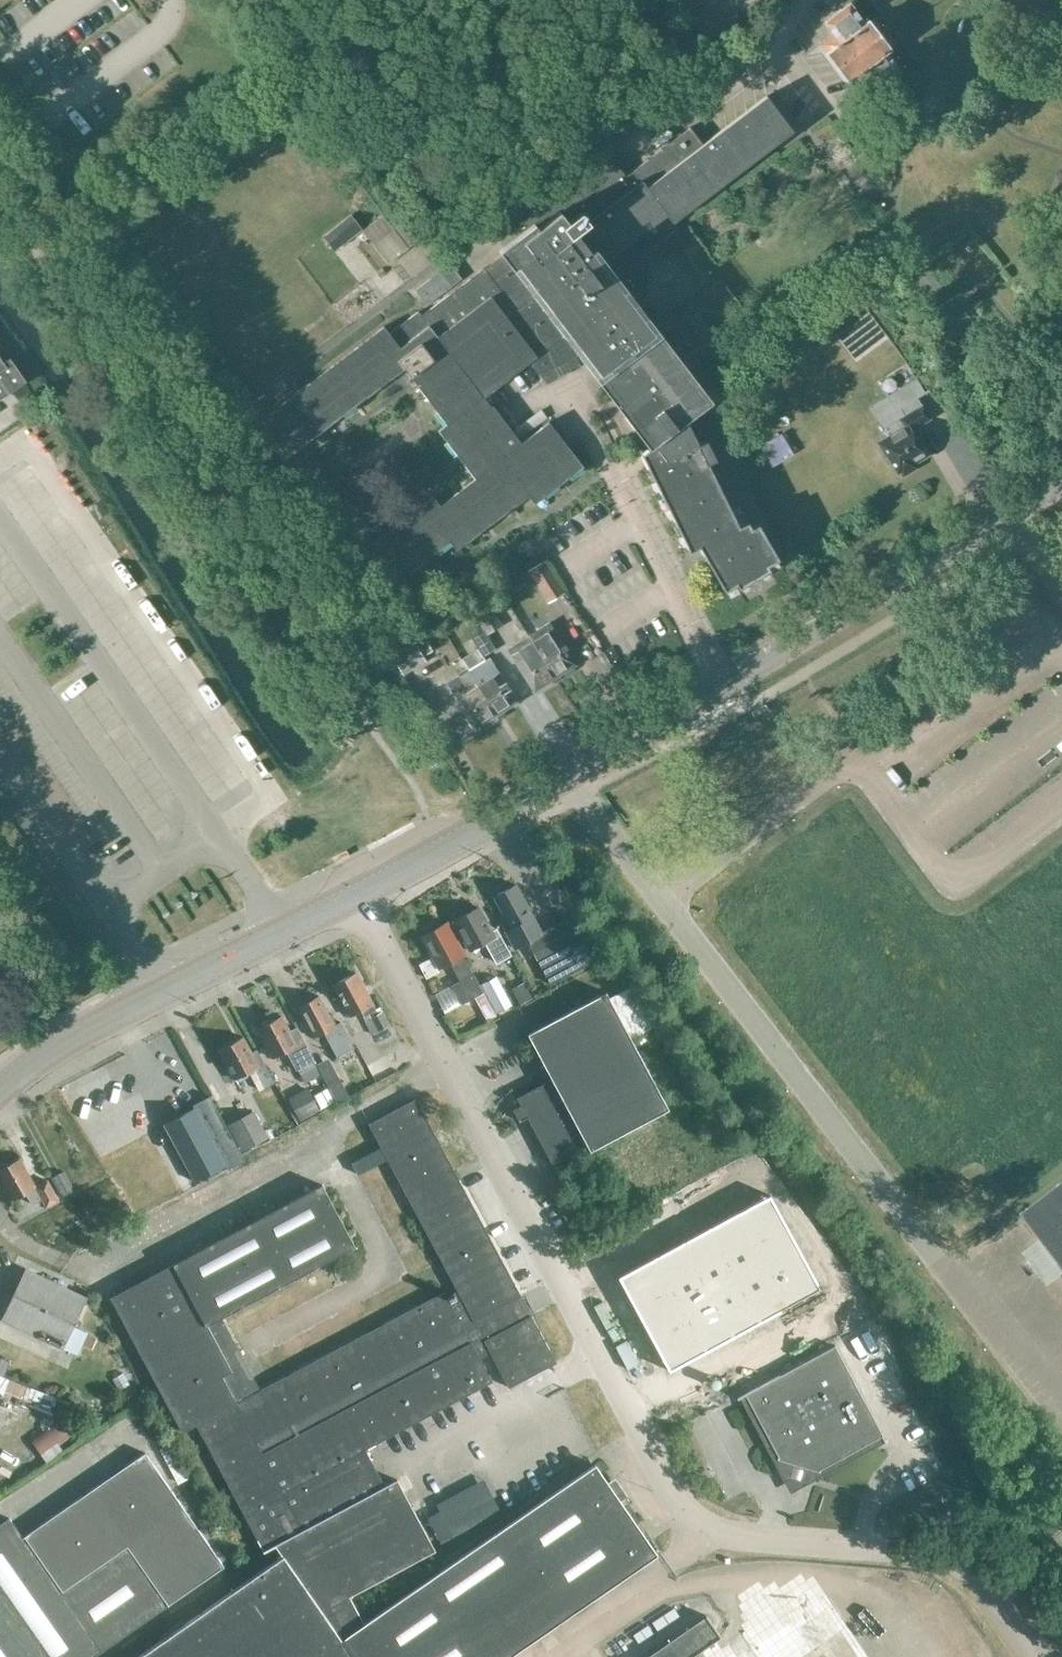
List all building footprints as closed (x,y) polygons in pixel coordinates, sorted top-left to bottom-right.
[(864,24),(849,4),(839,11),(839,10),(833,14),(834,15),(824,22),(833,34),(819,44),(847,81),(856,74),(863,83),(868,80),(876,91),(885,85),(886,86),(893,80),(892,79),(901,73),(885,52),(889,49),(868,22),(864,24)] [(648,440),(649,439),(652,444),(686,427),(689,426),(709,412),(630,306),(644,296),(643,293),(645,251),(677,227),(672,222),(792,131),(766,96),(703,143),(690,127),(626,177),(609,155),(567,186),(576,198),(560,211),(511,247),(511,248),(464,284),(507,336),(528,363),(531,361),(548,382),(580,366),(575,355),(582,351),(648,440)] [(358,233),(348,219),(331,232),(341,246),(358,233)] [(364,231),(389,263),(405,251),(380,219),(364,231)] [(426,305),(461,279),(451,264),(416,290),(426,305)] [(464,284),(424,314),(420,310),(391,331),(385,324),(248,427),(259,441),(267,435),(283,457),(404,367),(446,423),(437,429),(473,477),(438,503),(433,496),(365,547),(375,561),(384,554),(401,577),(449,540),(456,549),(526,496),(532,504),(580,468),(547,423),(520,443),(490,403),(488,405),(483,398),(528,363),(507,336),(464,284)] [(26,382),(10,358),(4,363),(0,357),(0,400),(26,382)] [(899,408),(905,416),(885,428),(889,436),(880,442),(882,447),(880,449),(885,458),(888,457),(898,473),(901,471),(903,475),(915,468),(913,464),(928,454),(914,429),(929,419),(916,397),(899,408)] [(639,448),(637,448),(688,552),(698,547),(724,591),(735,584),(737,588),(769,570),(767,566),(778,559),(757,524),(750,527),(747,521),(738,526),(707,462),(716,458),(705,435),(695,440),(689,426),(686,427),(652,444),(641,452),(639,448)] [(562,590),(543,561),(529,570),(548,599),(562,590)] [(484,601),(471,610),(480,625),(486,634),(499,626),(484,601)] [(529,636),(555,678),(576,665),(549,623),(537,630),(529,636)] [(480,625),(467,633),(477,649),(483,657),(496,649),(486,634),(480,625)] [(508,649),(534,691),(555,678),(529,636),(520,642),(508,649)] [(483,657),(477,649),(461,659),(470,672),(469,672),(475,683),(496,715),(517,702),(496,671),(495,671),(488,659),(485,661),(483,657)] [(446,683),(475,729),(496,715),(469,672),(461,678),(459,675),(446,683)] [(542,933),(516,886),(495,898),(511,926),(504,930),(513,948),(527,941),(552,985),(597,961),(573,916),(542,933)] [(458,920),(454,922),(470,951),(485,942),(494,958),(506,951),(497,935),(494,936),(479,908),(467,915),(464,914),(458,917),(458,920)] [(447,924),(423,937),(440,968),(449,963),(459,982),(453,985),(463,1004),(477,996),(490,1018),(496,1015),(463,955),(464,955),(447,924)] [(331,984),(340,1000),(350,1018),(374,1005),(356,971),(331,984)] [(494,976),(483,982),(499,1010),(510,1004),(494,976)] [(523,983),(513,989),(521,1004),(532,998),(523,983)] [(523,1110),(516,1114),(520,1123),(528,1119),(552,1164),(586,1146),(589,1152),(669,1109),(630,1037),(656,1023),(635,983),(609,996),(606,991),(526,1033),(552,1081),(517,1099),(523,1110)] [(334,1024),(319,996),(315,999),(312,998),(305,1002),(304,1005),(299,1007),(316,1038),(323,1034),(336,1057),(355,1047),(340,1020),(334,1024)] [(380,1008),(363,1017),(372,1033),(389,1024),(382,1011),(380,1008)] [(289,1030),(282,1017),(271,1022),(269,1021),(262,1025),(261,1028),(258,1029),(274,1059),(288,1051),(298,1069),(314,1060),(296,1026),(289,1030)] [(223,1049),(220,1051),(236,1080),(250,1072),(260,1091),(275,1083),(257,1051),(252,1054),(243,1037),(233,1043),(230,1042),(224,1046),(223,1049)] [(327,1056),(316,1062),(330,1087),(337,1100),(338,1102),(349,1096),(327,1056)] [(319,1109),(307,1087),(288,1098),(300,1119),(319,1109)] [(330,1087),(314,1096),(321,1108),(337,1100),(330,1087)] [(196,1109),(165,1125),(196,1183),(227,1166),(230,1171),(246,1162),(210,1097),(194,1106),(196,1109)] [(135,1656),(509,1656),(657,1555),(620,1501),(628,1495),(615,1477),(607,1482),(595,1465),(365,1625),(349,1595),(434,1550),(397,1479),(385,1485),(365,1449),(492,1382),(480,1359),(491,1353),(509,1388),(556,1363),(531,1316),(527,1318),(517,1299),(521,1297),(416,1099),(369,1124),(457,1291),(447,1297),(445,1292),(260,1389),(222,1317),(356,1246),(323,1185),(112,1296),(183,1431),(197,1423),(264,1551),(275,1543),(282,1555),(135,1656)] [(253,1109),(228,1123),(243,1149),(267,1136),(253,1109)] [(0,1170),(0,1178),(13,1202),(27,1194),(33,1205),(43,1200),(47,1207),(58,1201),(46,1180),(36,1186),(20,1159),(0,1170)] [(62,1168),(51,1174),(61,1193),(72,1186),(62,1168)] [(1022,1212),(1061,1264),(1061,1181),(1022,1212)] [(87,1298),(26,1269),(2,1320),(63,1349),(74,1326),(79,1329),(82,1322),(77,1320),(87,1298)] [(86,1336),(83,1344),(90,1347),(94,1339),(86,1336)] [(746,1392),(778,1454),(778,1456),(821,1469),(821,1468),(883,1435),(887,1442),(888,1441),(837,1343),(739,1394),(740,1395),(746,1392)] [(224,1565),(145,1451),(23,1537),(10,1517),(0,1524),(0,1656),(93,1656),(224,1565)] [(442,1539),(499,1508),(483,1478),(438,1502),(441,1509),(429,1515),(442,1539)] [(720,1635),(708,1617),(651,1656),(689,1656),(720,1635)]
